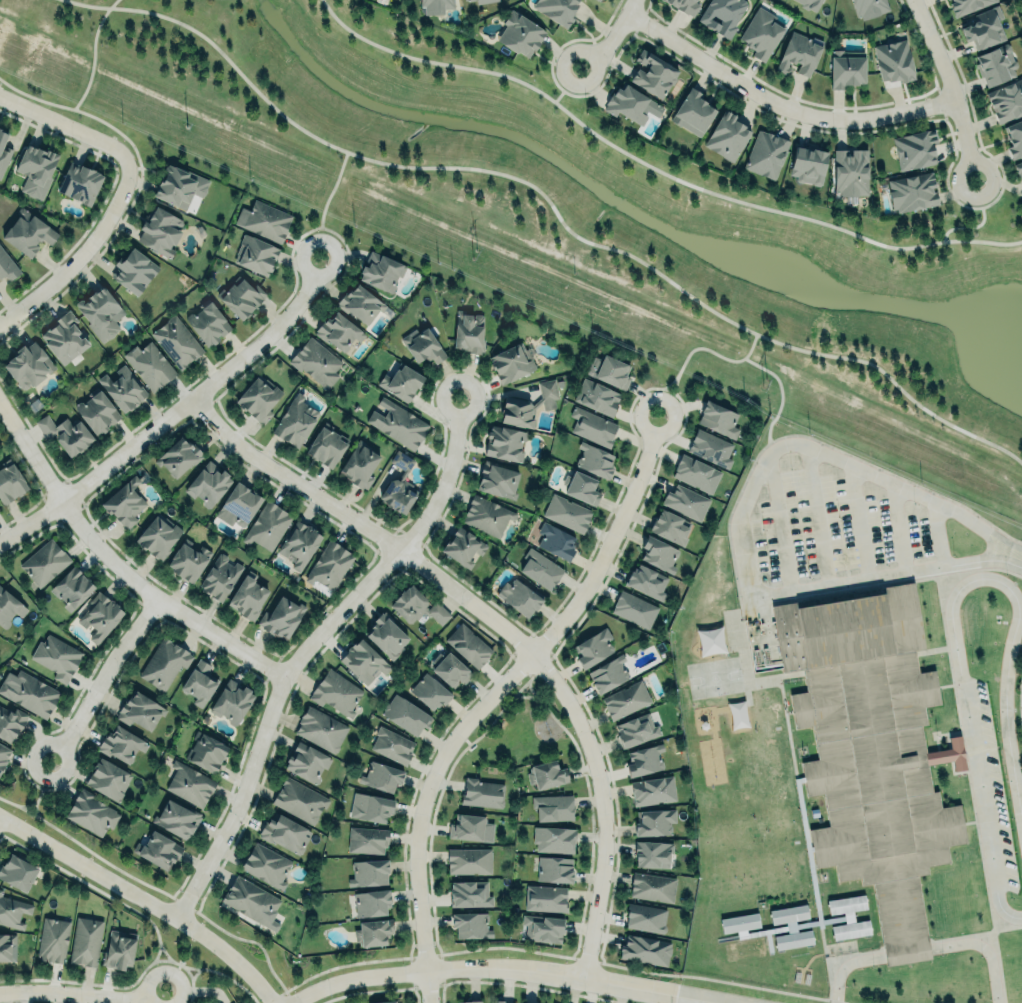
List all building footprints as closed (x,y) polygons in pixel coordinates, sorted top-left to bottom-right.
[(423,7),(423,15),(443,14),(443,8),(454,8),(454,3),(453,3),(453,0),(419,0),(419,7),(423,7)] [(582,0),(536,0),(531,6),(563,28),(582,0)] [(699,4),(694,1),(695,0),(663,0),(665,1),(665,2),(686,14),(687,13),(692,16),(699,4)] [(705,24),(705,26),(708,28),(710,28),(728,39),(736,26),(733,25),(746,3),(744,2),(744,0),(709,0),(697,20),(705,24)] [(814,12),(793,0),(821,0),(814,12)] [(855,18),(861,19),(888,10),(887,5),(885,0),(849,0),(855,18)] [(951,1),(951,0),(997,0),(954,17),(948,3),(951,1)] [(757,6),(775,16),(774,18),(785,24),(763,62),(750,55),(753,50),(743,44),(745,41),(739,38),(757,6)] [(496,38),(504,25),(502,22),(511,8),(545,32),(539,42),(527,59),(518,54),(516,55),(498,42),(496,38)] [(1005,40),(999,20),(1003,19),(999,8),(958,21),(964,42),(971,39),(974,49),(1005,40)] [(791,30),(774,70),(787,75),(791,67),(786,65),(788,61),(799,65),(796,72),(808,77),(824,41),(812,36),(811,38),(791,30)] [(914,77),(906,39),(873,45),(880,84),(914,77)] [(974,56),(985,53),(992,50),(991,48),(1004,43),(1008,44),(1010,49),(1009,52),(1012,60),(1015,61),(1016,64),(1015,67),(1012,69),(1015,76),(998,84),(986,88),(982,77),(980,77),(974,64),(977,63),(974,56)] [(660,99),(669,84),(671,84),(675,79),(674,76),(677,71),(641,49),(634,59),(647,67),(644,73),(636,68),(629,80),(660,99)] [(864,51),(864,84),(856,84),(856,85),(844,85),(844,88),(830,88),(830,49),(843,49),(843,51),(864,51)] [(1012,118),(1012,119),(1021,115),(1021,77),(985,93),(997,123),(1012,118)] [(603,109),(614,116),(617,111),(641,126),(647,116),(639,112),(640,111),(644,113),(646,111),(656,117),(662,107),(624,84),(620,90),(616,88),(613,93),(611,92),(604,104),(606,105),(603,109)] [(689,86),(703,94),(700,99),(705,102),(704,104),(715,110),(698,137),(669,119),(689,86)] [(733,162),(750,130),(732,120),(735,115),(723,109),(703,146),(733,162)] [(1002,126),(1021,118),(1021,156),(1011,160),(1006,146),(1010,145),(1002,126)] [(12,149),(2,145),(8,132),(0,129),(0,179),(12,149)] [(757,129),(766,132),(772,134),(771,136),(775,137),(776,136),(788,141),(773,179),(742,167),(757,129)] [(892,138),(899,171),(933,163),(932,157),(934,156),(931,145),(936,143),(933,129),(892,138)] [(827,153),(821,184),(818,186),(813,184),(811,182),(802,181),(801,182),(796,181),(795,179),(796,175),(789,174),(795,142),(805,144),(805,143),(821,146),(820,152),(827,153)] [(26,176),(20,189),(40,198),(50,178),(47,176),(57,154),(45,148),(44,151),(25,143),(13,170),(26,176)] [(866,150),(867,195),(856,195),(856,196),(838,196),(837,192),(834,192),(833,149),(866,150)] [(69,160),(55,191),(89,206),(102,176),(69,160)] [(1012,164),(1021,160),(1021,175),(1018,177),(1012,164)] [(209,180),(174,165),(173,167),(167,164),(166,165),(163,166),(162,170),(163,175),(162,178),(160,177),(151,197),(184,210),(191,194),(201,198),(201,196),(203,195),(205,190),(205,188),(209,180)] [(886,179),(932,171),(938,204),(892,212),(886,179)] [(292,214),(253,200),(249,210),(240,207),(233,225),(281,242),(292,214)] [(185,221),(153,205),(135,240),(170,258),(174,250),(171,248),(185,221)] [(1,238),(29,257),(41,239),(50,246),(59,233),(21,208),(1,238)] [(279,249),(266,277),(231,262),(243,234),(279,249)] [(129,245),(109,270),(137,293),(157,268),(129,245)] [(5,276),(0,280),(0,246),(20,272),(9,281),(5,276)] [(365,251),(354,276),(388,291),(400,261),(379,253),(373,259),(366,259),(365,251)] [(265,295),(240,321),(215,296),(237,273),(252,288),(255,285),(265,295)] [(114,321),(124,313),(102,285),(83,300),(81,298),(73,304),(103,343),(120,329),(114,321)] [(356,285),(385,306),(381,312),(378,311),(366,326),(335,305),(341,296),(345,295),(348,291),(352,289),(356,285)] [(206,348),(210,344),(211,346),(218,341),(215,337),(218,335),(220,336),(230,329),(206,298),(197,306),(200,309),(192,315),(191,314),(189,313),(184,317),(184,320),(206,348)] [(341,354),(352,339),(359,343),(365,334),(331,309),(314,334),(341,354)] [(62,365),(89,345),(73,324),(77,321),(69,310),(38,333),(62,365)] [(483,314),(455,312),(453,350),(482,351),(483,314)] [(203,352),(179,371),(149,334),(166,321),(166,318),(172,315),(174,315),(203,352)] [(425,328),(446,356),(435,364),(431,358),(426,361),(424,358),(416,364),(405,348),(405,347),(399,339),(408,333),(411,338),(425,328)] [(326,390),(338,375),(334,371),(341,362),(309,335),(289,360),(326,390)] [(1,366),(14,355),(13,352),(21,346),(23,348),(33,340),(56,368),(32,387),(29,384),(21,390),(1,366)] [(176,372),(149,341),(139,349),(135,344),(121,356),(153,392),(176,372)] [(535,368),(500,385),(493,370),(491,371),(488,363),(490,362),(487,357),(520,341),(528,359),(530,358),(535,368)] [(628,365),(601,353),(599,358),(595,357),(591,367),(596,370),(592,377),(623,391),(629,377),(624,375),(628,365)] [(95,379),(122,414),(127,410),(127,411),(136,404),(137,403),(138,402),(137,402),(146,394),(123,364),(113,371),(118,376),(111,382),(104,373),(95,379)] [(376,384),(383,373),(390,377),(395,368),(398,369),(402,364),(424,378),(417,390),(415,389),(406,404),(392,396),(376,384)] [(254,377),(270,390),(274,386),(282,392),(267,410),(271,414),(262,424),(258,421),(257,423),(237,407),(238,405),(234,402),(254,377)] [(621,394),(583,377),(572,400),(611,417),(621,394)] [(531,427),(535,409),(542,402),(543,409),(555,406),(553,398),(558,397),(554,378),(537,382),(540,395),(531,404),(528,401),(503,397),(499,422),(531,427)] [(95,387),(118,417),(109,424),(107,422),(103,425),(107,430),(101,434),(99,432),(94,436),(73,408),(73,405),(78,402),(81,402),(82,403),(89,398),(86,394),(95,387)] [(271,432),(297,448),(319,412),(300,401),(304,395),(297,391),(271,432)] [(365,421),(413,450),(428,424),(381,396),(377,403),(387,409),(383,417),(372,410),(365,421)] [(705,399),(699,412),(701,413),(697,422),(734,439),(738,429),(731,426),(737,414),(705,399)] [(608,448),(612,439),(611,438),(617,424),(573,405),(569,415),(575,418),(570,431),(608,448)] [(68,458),(93,440),(76,416),(68,421),(65,417),(54,425),(46,413),(33,422),(45,440),(56,433),(56,441),(68,458)] [(489,425),(483,454),(520,462),(526,433),(489,425)] [(304,453),(308,446),(316,433),(317,433),(321,426),(330,432),(331,430),(339,435),(337,439),(346,444),(336,460),(335,460),(330,468),(316,460),(315,461),(312,460),(304,453)] [(697,429),(732,444),(726,457),(731,460),(727,469),(714,463),(713,464),(699,458),(700,456),(687,451),(697,429)] [(150,461),(179,434),(189,446),(192,443),(203,455),(193,465),(192,464),(174,480),(160,465),(157,468),(150,461)] [(338,471),(358,439),(364,443),(362,447),(378,457),(366,475),(371,478),(365,489),(361,486),(359,489),(343,478),(344,476),(338,471)] [(606,480),(611,469),(607,468),(613,456),(580,440),(577,447),(582,449),(578,457),(577,458),(575,462),(575,465),(606,480)] [(681,454),(720,472),(710,495),(697,489),(697,487),(694,486),(693,487),(670,477),(681,454)] [(16,498),(16,499),(20,496),(19,495),(27,490),(23,483),(23,482),(15,469),(14,469),(8,458),(0,463),(3,467),(0,469),(0,503),(2,506),(16,498)] [(208,509),(232,479),(208,459),(184,489),(208,509)] [(520,471),(483,462),(476,490),(513,499),(520,471)] [(597,479),(570,468),(564,484),(567,485),(563,493),(595,506),(600,493),(592,490),(597,479)] [(98,506),(107,516),(110,513),(125,530),(137,520),(132,516),(145,504),(132,489),(141,482),(134,474),(98,506)] [(403,515),(419,490),(398,476),(392,485),(388,482),(377,498),(403,515)] [(213,516),(236,480),(252,489),(257,494),(262,499),(243,528),(237,526),(234,524),(235,522),(233,521),(230,527),(213,516)] [(661,505),(700,521),(710,498),(672,482),(661,505)] [(472,493),(460,521),(498,538),(507,517),(512,520),(516,512),(472,493)] [(552,493),(542,514),(581,533),(591,511),(569,500),(568,502),(564,500),(565,499),(552,493)] [(292,516),(270,551),(252,539),(248,545),(240,540),(266,499),(292,516)] [(647,532),(682,548),(687,539),(684,537),(688,529),(679,525),(681,520),(660,510),(655,519),(654,518),(647,532)] [(159,561),(183,531),(158,511),(134,541),(159,561)] [(568,562),(576,547),(571,544),(575,537),(543,520),(537,531),(543,534),(537,546),(568,562)] [(293,561),(289,567),(299,572),(321,536),(296,521),(278,551),(293,561)] [(473,551),(480,555),(487,545),(457,525),(440,551),(468,570),(474,562),(468,559),(473,551)] [(639,561),(644,551),(640,549),(645,536),(678,548),(675,560),(675,570),(672,575),(639,561)] [(18,565),(49,537),(70,560),(38,588),(18,565)] [(194,583),(211,551),(196,543),(196,544),(183,537),(166,568),(194,583)] [(354,555),(332,591),(313,579),(310,584),(303,579),(329,539),(354,555)] [(528,547),(522,557),(526,559),(518,571),(534,582),(534,581),(549,590),(563,570),(528,547)] [(241,566),(226,559),(228,556),(218,551),(198,589),(222,602),(241,566)] [(48,587),(69,611),(95,589),(74,564),(48,587)] [(624,585),(637,564),(667,576),(662,590),(665,592),(661,601),(624,585)] [(252,621),(260,609),(258,608),(268,591),(266,587),(254,580),(257,574),(248,569),(244,574),(226,604),(235,609),(234,611),(243,618),(252,621)] [(527,619),(543,598),(515,577),(509,584),(505,581),(495,594),(527,619)] [(450,613),(441,623),(429,612),(427,614),(423,610),(416,618),(414,616),(410,621),(407,621),(405,618),(388,601),(409,580),(425,596),(425,602),(424,603),(428,607),(436,599),(450,613)] [(772,604),(914,580),(960,860),(915,866),(931,957),(887,964),(871,873),(817,881),(772,604)] [(3,630),(0,628),(0,586),(28,609),(21,618),(14,614),(8,621),(9,622),(9,624),(7,627),(5,629),(3,630)] [(619,588),(611,611),(647,629),(658,606),(619,588)] [(75,621),(89,604),(87,602),(97,591),(122,613),(96,643),(90,638),(96,631),(88,623),(83,628),(75,621)] [(285,640),(307,607),(298,602),(296,606),(280,595),(269,613),(264,610),(256,623),(261,626),(260,628),(265,632),(276,637),(277,636),(279,637),(285,640)] [(365,631),(391,657),(397,652),(394,649),(401,642),(403,642),(406,638),(406,636),(407,635),(392,619),(393,617),(384,608),(382,610),(380,609),(372,617),(373,619),(369,623),(371,625),(365,631)] [(445,637),(477,666),(492,649),(475,632),(473,634),(471,631),(472,629),(461,619),(445,637)] [(605,625),(612,636),(607,639),(613,649),(582,667),(576,656),(577,653),(572,645),(605,625)] [(65,683),(82,652),(47,632),(42,641),(39,639),(29,657),(55,671),(52,676),(65,683)] [(138,674),(163,634),(193,655),(186,668),(177,670),(163,692),(139,676),(138,674)] [(338,661),(367,684),(379,670),(384,675),(392,666),(357,638),(338,661)] [(431,666),(452,685),(459,678),(463,682),(473,672),(447,648),(442,653),(439,650),(431,658),(434,662),(431,666)] [(586,670),(622,651),(626,658),(620,661),(628,676),(598,692),(586,670)] [(180,685),(181,692),(194,697),(190,703),(201,709),(218,679),(207,672),(211,665),(199,657),(180,685)] [(329,665),(308,695),(320,704),(324,699),(350,717),(355,710),(350,707),(363,688),(329,665)] [(62,691),(19,667),(14,675),(19,678),(15,685),(2,678),(0,682),(0,692),(46,718),(62,691)] [(409,687),(431,707),(439,699),(442,702),(451,691),(425,668),(409,687)] [(228,677),(207,710),(219,717),(221,713),(228,717),(228,722),(234,726),(254,694),(249,691),(251,688),(243,683),(242,685),(228,677)] [(640,678),(651,701),(611,719),(600,697),(640,678)] [(116,718),(128,725),(130,721),(151,732),(164,708),(131,689),(116,718)] [(434,714),(391,694),(380,717),(417,734),(421,726),(427,729),(434,714)] [(11,744),(26,717),(0,703),(0,737),(11,744)] [(349,726),(307,705),(293,732),(334,754),(349,726)] [(648,711),(653,725),(658,723),(661,733),(622,747),(614,724),(648,711)] [(144,739),(143,740),(148,743),(143,752),(136,747),(132,755),(133,758),(131,762),(127,762),(110,752),(109,755),(97,749),(99,746),(97,745),(104,733),(105,734),(108,730),(109,730),(113,724),(114,725),(116,723),(144,739)] [(369,750),(406,764),(415,741),(379,726),(369,750)] [(185,757),(214,771),(227,745),(196,729),(192,737),(195,739),(185,757)] [(297,738),(328,754),(328,755),(332,757),(326,767),(323,766),(319,773),(320,774),(321,778),(318,781),(315,782),(284,767),(288,760),(286,759),(289,754),(292,755),(295,750),(292,749),(297,738)] [(2,766),(3,767),(5,764),(3,763),(5,763),(7,758),(6,758),(7,754),(10,749),(0,743),(0,769),(2,766)] [(628,777),(663,768),(658,752),(663,751),(661,743),(626,752),(629,763),(625,764),(628,777)] [(99,755),(105,757),(128,771),(132,774),(118,801),(84,783),(87,775),(92,765),(96,759),(99,755)] [(217,781),(201,809),(164,788),(175,768),(170,765),(174,757),(217,781)] [(391,791),(395,779),(399,781),(403,767),(370,757),(365,774),(360,772),(357,780),(391,791)] [(570,780),(536,789),(534,782),(529,783),(526,771),(530,770),(529,766),(531,766),(530,763),(554,757),(557,766),(555,766),(556,767),(566,765),(570,780)] [(460,803),(502,808),(505,782),(478,779),(478,776),(465,774),(463,792),(461,792),(460,803)] [(629,780),(632,805),(675,801),(672,776),(629,780)] [(271,805),(315,824),(328,796),(283,777),(271,805)] [(64,817),(101,836),(106,826),(112,829),(121,811),(79,789),(64,817)] [(354,790),(349,814),(384,821),(385,814),(388,815),(389,810),(391,811),(394,797),(354,790)] [(531,795),(573,793),(573,819),(536,820),(536,808),(531,808),(531,795)] [(167,797),(185,806),(186,805),(201,813),(200,814),(201,816),(195,827),(193,826),(187,839),(151,820),(154,814),(158,816),(167,797)] [(634,822),(635,835),(671,833),(671,822),(675,821),(675,808),(639,808),(636,811),(637,820),(634,822)] [(449,821),(447,836),(492,841),(494,822),(485,821),(486,817),(483,816),(484,814),(458,811),(458,812),(455,811),(455,816),(457,818),(457,820),(458,820),(458,822),(454,821),(453,822),(449,821)] [(258,835),(299,855),(311,830),(278,814),(274,821),(267,817),(258,835)] [(533,824),(576,826),(575,841),(573,841),(573,852),(536,850),(536,842),(532,842),(533,824)] [(382,852),(347,850),(349,825),(389,827),(388,842),(386,842),(386,845),(383,845),(382,852)] [(132,850),(168,870),(184,846),(153,827),(149,831),(146,834),(143,832),(137,840),(132,850)] [(635,840),(634,857),(636,865),(669,867),(670,853),(672,852),(672,842),(655,839),(641,839),(635,840)] [(255,840),(293,860),(282,879),(287,882),(283,890),(239,867),(255,840)] [(491,873),(490,848),(446,849),(447,874),(491,873)] [(10,850),(6,857),(5,856),(1,863),(0,863),(0,877),(25,891),(26,888),(28,888),(30,884),(29,882),(38,866),(10,850)] [(538,856),(537,879),(572,881),(572,867),(571,867),(571,857),(538,856)] [(352,860),(363,859),(363,858),(387,857),(388,870),(386,870),(387,883),(348,885),(348,877),(353,877),(353,868),(352,868),(351,862),(352,861),(352,860)] [(632,871),(630,896),(672,902),(675,877),(632,871)] [(236,872),(221,899),(267,926),(272,918),(267,915),(270,908),(274,910),(281,898),(236,872)] [(487,896),(487,881),(449,882),(450,907),(492,905),(492,895),(487,896)] [(526,884),(565,886),(564,901),(567,901),(566,911),(524,908),(526,884)] [(353,892),(356,916),(386,912),(385,906),(390,905),(390,900),(391,900),(390,892),(389,892),(388,887),(365,890),(353,892)] [(23,929),(0,923),(0,888),(2,889),(1,894),(33,903),(30,914),(20,911),(18,920),(25,922),(23,929)] [(827,899),(829,914),(843,913),(845,923),(831,925),(833,939),(870,934),(869,919),(854,921),(852,910),(866,908),(864,895),(827,899)] [(627,901),(667,908),(664,924),(665,926),(666,929),(665,931),(663,933),(626,926),(628,916),(625,914),(627,901)] [(451,911),(451,925),(455,925),(455,929),(456,929),(456,936),(492,936),(492,928),(487,928),(487,919),(488,919),(487,913),(486,912),(486,911),(475,911),(451,911)] [(522,913),(531,914),(531,919),(541,920),(542,914),(562,916),(561,926),(563,926),(562,931),(561,931),(560,941),(525,937),(526,923),(521,923),(522,913)] [(720,917),(722,933),(737,931),(738,942),(724,944),(726,958),(764,953),(762,938),(747,940),(746,929),(759,927),(757,913),(720,917)] [(75,915),(103,919),(94,968),(81,966),(81,965),(67,963),(75,915)] [(43,916),(50,916),(61,919),(71,921),(63,963),(38,959),(39,956),(36,956),(43,916)] [(358,919),(359,928),(354,928),(354,933),(355,940),(358,940),(359,943),(361,944),(386,942),(385,932),(384,933),(384,931),(389,930),(388,932),(393,931),(392,917),(386,918),(386,917),(373,918),(358,919)] [(100,965),(133,969),(136,934),(118,931),(118,929),(108,927),(105,951),(101,950),(100,965)] [(15,933),(0,933),(0,961),(15,961),(15,933)] [(626,933),(624,943),(620,942),(618,949),(620,949),(619,956),(667,965),(669,955),(670,954),(671,947),(670,945),(671,941),(626,933)]
